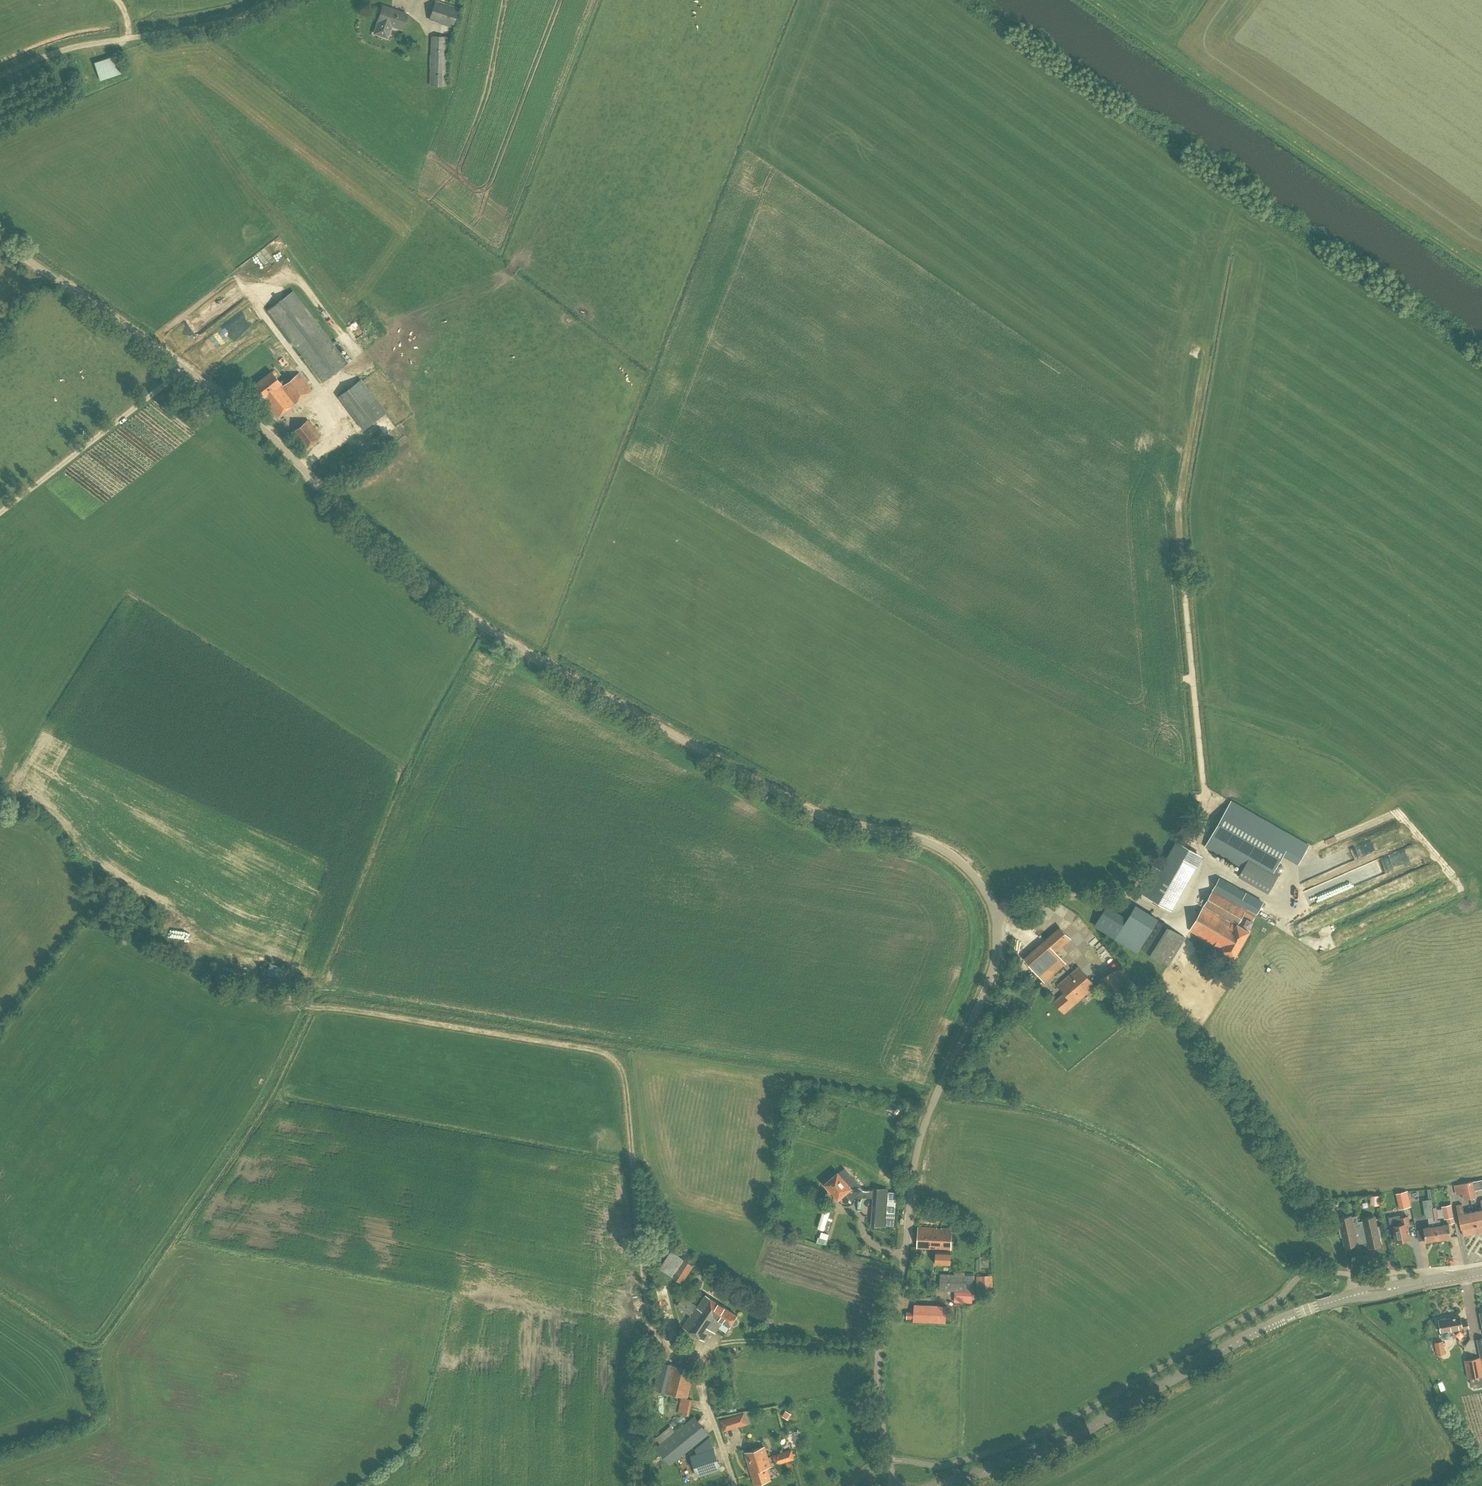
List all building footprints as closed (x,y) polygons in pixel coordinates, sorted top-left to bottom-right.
[(452,28),(459,8),(435,0),(429,20),(452,28)] [(402,30),(407,14),(383,6),(378,21),(373,34),(388,39),(393,26),(402,30)] [(429,86),(445,86),(447,36),(426,36),(425,55),(430,55),(429,86)] [(119,55),(98,61),(104,80),(125,74),(119,55)] [(332,341),(293,290),(267,310),(322,383),(348,363),(337,347),(339,346),(334,339),(332,341)] [(354,322),(355,335),(369,334),(368,321),(354,322)] [(280,382),(271,372),(249,389),(259,401),(261,399),(276,418),(312,390),(299,373),(289,380),(286,377),(280,382)] [(386,412),(361,379),(338,397),(362,430),(386,412)] [(345,418),(338,435),(346,439),(354,422),(345,418)] [(304,449),(321,436),(308,419),(291,433),(304,449)] [(1299,864),(1309,845),(1294,836),(1231,800),(1205,846),(1243,868),(1238,876),(1268,893),(1280,872),(1275,869),(1283,855),(1299,864)] [(1171,910),(1202,856),(1176,841),(1160,869),(1152,865),(1138,892),(1171,910)] [(1253,920),(1263,902),(1220,877),(1189,931),(1214,945),(1214,946),(1221,951),(1234,958),(1249,932),(1238,925),(1243,915),(1253,920)] [(1452,881),(1454,888),(1449,890),(1451,897),(1468,891),(1464,878),(1452,881)] [(1351,899),(1345,903),(1350,911),(1356,908),(1351,899)] [(1106,906),(1094,926),(1115,939),(1116,939),(1136,952),(1139,948),(1168,965),(1186,938),(1135,906),(1127,918),(1106,906)] [(1043,918),(1039,926),(1048,930),(1052,922),(1043,918)] [(1044,983),(1066,963),(1056,952),(1071,939),(1060,926),(1023,958),(1044,983)] [(270,963),(266,975),(280,979),(284,967),(270,963)] [(1064,1014),(1075,1004),(1074,1004),(1095,986),(1078,967),(1058,985),(1064,992),(1053,1002),(1064,1014)] [(848,1184),(838,1173),(825,1184),(838,1199),(846,1192),(852,1198),(863,1189),(854,1179),(848,1184)] [(1475,1191),(1476,1197),(1477,1197),(1473,1181),(1460,1184),(1462,1192),(1466,1191),(1470,1192),(1475,1191)] [(1466,1191),(1462,1192),(1460,1184),(1454,1185),(1456,1195),(1462,1194),(1463,1200),(1476,1197),(1475,1191),(1470,1192),(1466,1191)] [(894,1226),(895,1215),(897,1192),(888,1192),(888,1191),(873,1190),(871,1214),(871,1226),(885,1227),(885,1226),(894,1226)] [(1379,1205),(1379,1195),(1371,1195),(1370,1205),(1379,1205)] [(1410,1206),(1409,1199),(1397,1201),(1399,1209),(1410,1206)] [(1480,1200),(1481,1210),(1473,1212),(1478,1233),(1481,1232),(1481,1199),(1480,1200)] [(1324,1216),(1335,1213),(1333,1202),(1321,1205),(1324,1216)] [(1444,1219),(1454,1217),(1451,1204),(1441,1206),(1444,1219)] [(1478,1233),(1473,1212),(1464,1213),(1462,1204),(1455,1205),(1458,1215),(1461,1228),(1462,1228),(1463,1236),(1478,1233)] [(1436,1213),(1431,1214),(1430,1207),(1430,1208),(1424,1209),(1425,1218),(1428,1217),(1429,1227),(1423,1228),(1425,1241),(1438,1239),(1435,1220),(1437,1219),(1436,1213)] [(1435,1220),(1438,1239),(1451,1237),(1448,1224),(1441,1225),(1440,1219),(1438,1219),(1436,1207),(1430,1207),(1431,1214),(1436,1213),(1437,1219),(1435,1220)] [(1341,1228),(1338,1229),(1340,1237),(1342,1236),(1345,1247),(1355,1245),(1353,1232),(1359,1231),(1361,1243),(1362,1243),(1362,1242),(1358,1224),(1356,1216),(1350,1217),(1349,1216),(1339,1218),(1341,1228)] [(1400,1216),(1389,1218),(1391,1226),(1392,1225),(1396,1242),(1409,1239),(1407,1229),(1406,1223),(1409,1223),(1407,1216),(1400,1218),(1400,1216)] [(1363,1222),(1358,1224),(1362,1242),(1367,1240),(1369,1248),(1380,1245),(1377,1235),(1380,1235),(1378,1227),(1376,1227),(1373,1217),(1363,1219),(1363,1222)] [(918,1226),(917,1248),(939,1249),(948,1250),(951,1250),(952,1228),(921,1227),(918,1226)] [(826,1245),(827,1239),(818,1236),(816,1242),(826,1245)] [(951,1252),(948,1252),(938,1252),(936,1251),(935,1264),(950,1265),(951,1252)] [(682,1284),(693,1266),(683,1259),(671,1277),(682,1284)] [(940,1273),(939,1290),(956,1291),(955,1302),(972,1302),(972,1292),(973,1275),(940,1273)] [(976,1289),(993,1289),(992,1275),(976,1276),(976,1289)] [(683,1296),(676,1306),(690,1315),(682,1327),(705,1341),(715,1325),(719,1327),(722,1322),(730,1327),(731,1325),(734,1326),(736,1325),(738,1324),(739,1321),(739,1318),(737,1316),(737,1315),(705,1295),(698,1305),(683,1296)] [(914,1303),(913,1321),(937,1323),(938,1306),(938,1305),(914,1303)] [(1460,1316),(1438,1320),(1440,1332),(1441,1332),(1442,1337),(1444,1338),(1449,1338),(1451,1335),(1450,1331),(1468,1328),(1467,1321),(1461,1322),(1460,1316)] [(1436,1355),(1445,1354),(1443,1341),(1434,1342),(1436,1355)] [(1481,1376),(1481,1371),(1479,1357),(1464,1360),(1468,1379),(1481,1376)] [(689,1415),(692,1399),(688,1398),(694,1370),(660,1362),(653,1390),(681,1397),(678,1413),(689,1415)] [(722,1417),(727,1431),(752,1423),(747,1409),(722,1417)] [(709,1434),(694,1416),(675,1431),(671,1425),(655,1437),(660,1444),(655,1448),(670,1465),(709,1434)] [(697,1477),(721,1469),(712,1442),(696,1447),(698,1452),(690,1455),(693,1464),(697,1477)] [(754,1484),(770,1479),(766,1467),(770,1466),(764,1446),(745,1453),(754,1484)] [(775,1465),(777,1464),(795,1459),(791,1449),(772,1455),(775,1465)]
